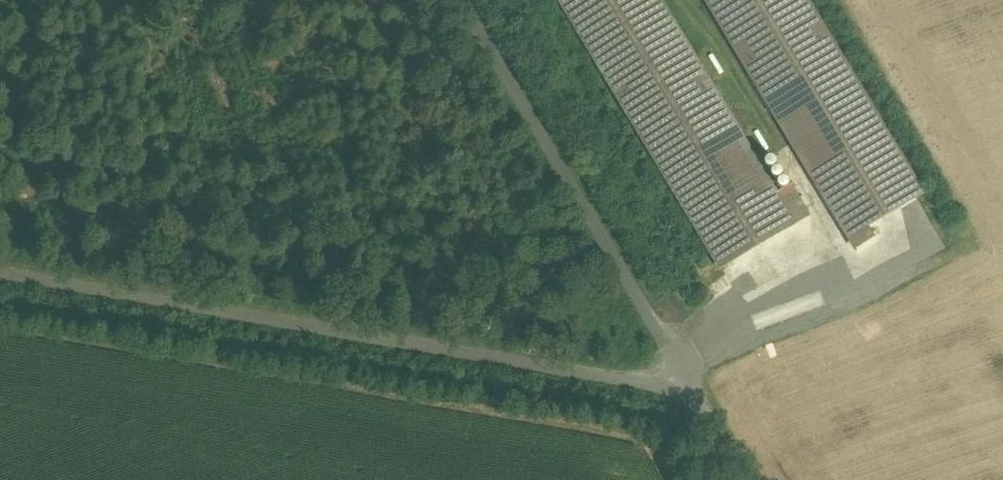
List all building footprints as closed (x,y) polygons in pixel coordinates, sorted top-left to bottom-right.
[(659,0),(559,0),(721,269),(809,216),(795,192),(780,201),(659,0)] [(805,0),(705,0),(855,249),(874,238),(868,228),(923,195),(805,0)]
